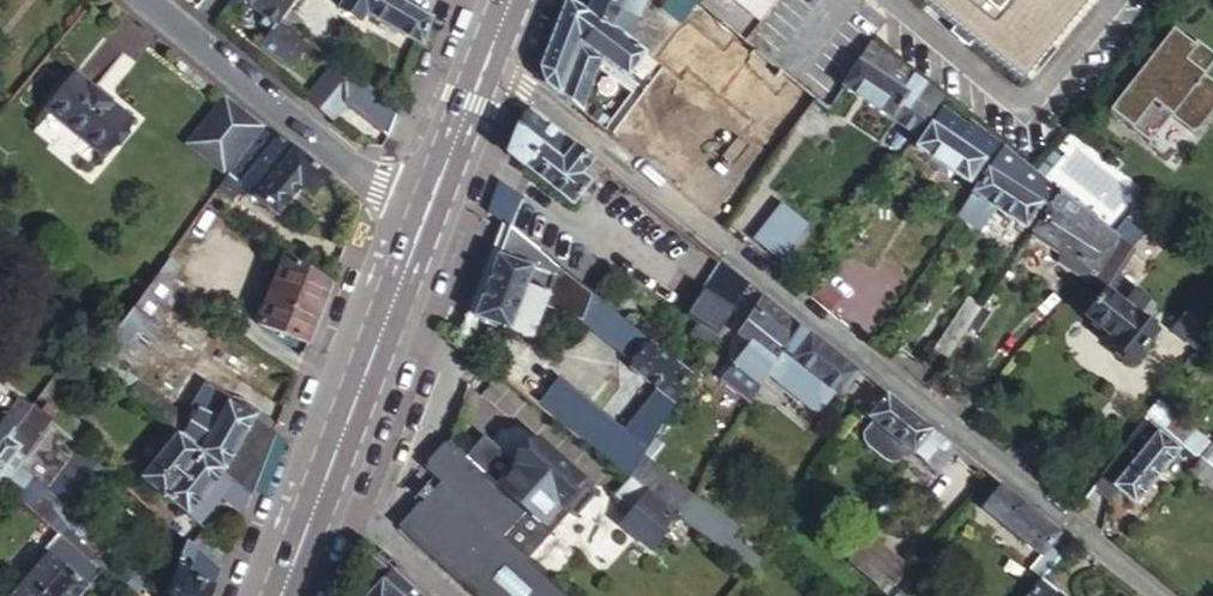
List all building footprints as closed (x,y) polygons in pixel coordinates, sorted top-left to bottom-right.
[(292,0),(251,0),(266,12),(265,14),(275,22),(264,36),(295,60),(311,37),(282,13),(292,0)] [(430,17),(403,0),(337,0),(341,4),(361,18),(367,8),(420,41),(430,17)] [(586,15),(603,26),(626,40),(644,0),(592,0),(586,15)] [(748,43),(710,12),(696,0),(668,0),(664,5),(681,19),(678,23),(739,71),(741,68),(756,49),(748,43)] [(765,22),(783,0),(737,0),(765,22)] [(1092,0),(919,0),(1022,85),(1092,0)] [(603,26),(586,15),(566,2),(539,70),(542,84),(576,111),(598,58),(590,53),(603,26)] [(643,54),(626,40),(603,26),(590,53),(598,58),(626,78),(643,54)] [(1172,34),(1109,117),(1130,129),(1150,143),(1172,120),(1193,134),(1212,106),(1212,85),(1204,79),(1212,67),(1212,58),(1194,42),(1191,50),(1172,34)] [(868,44),(840,87),(864,103),(885,115),(912,134),(937,95),(887,56),(886,57),(868,44)] [(782,70),(756,49),(741,68),(767,89),(782,70)] [(395,105),(342,63),(336,70),(343,76),(340,99),(384,133),(395,105)] [(129,114),(73,68),(45,101),(103,147),(129,114)] [(767,89),(734,130),(729,136),(763,162),(814,96),(782,70),(767,89)] [(252,112),(218,84),(180,130),(215,158),(236,132),(252,112)] [(986,162),(998,143),(976,126),(940,103),(911,145),(964,181),(980,157),(986,162)] [(519,115),(505,153),(520,166),(568,206),(598,169),(526,111),(519,115)] [(252,112),(236,132),(238,133),(251,143),(266,124),(252,112)] [(729,136),(734,130),(716,115),(662,183),(680,197),(729,136)] [(279,134),(266,124),(251,143),(264,153),(279,134)] [(231,170),(251,143),(238,133),(218,160),(231,170)] [(264,153),(251,143),(231,170),(230,172),(280,211),(299,188),(309,195),(327,172),(279,134),(264,153)] [(1033,171),(998,143),(986,162),(967,189),(965,189),(949,213),(973,228),(988,204),(1021,226),(1036,204),(1040,206),(1053,187),(1033,171)] [(237,185),(227,176),(215,193),(222,198),(227,201),(237,185)] [(1086,213),(1053,187),(1040,206),(1025,230),(1062,256),(1057,264),(1064,269),(1069,261),(1089,274),(1115,236),(1086,213)] [(222,198),(215,193),(210,198),(218,204),(222,198)] [(1095,201),(1086,213),(1115,236),(1130,248),(1139,235),(1095,201)] [(773,212),(765,222),(789,242),(797,233),(773,212)] [(490,247),(496,249),(522,259),(527,245),(498,221),(490,247)] [(772,263),(789,242),(765,222),(747,243),(772,263)] [(1130,248),(1115,236),(1089,274),(1084,281),(1099,291),(1104,283),(1130,248)] [(623,367),(670,407),(688,378),(552,265),(548,273),(535,268),(540,256),(527,245),(522,259),(496,249),(471,317),(525,338),(537,306),(575,320),(574,322),(625,364),(623,367)] [(185,257),(174,249),(162,265),(173,274),(185,257)] [(302,342),(325,283),(281,250),(253,321),(302,342)] [(1069,261),(1064,269),(1083,281),(1089,274),(1069,261)] [(162,265),(136,302),(159,321),(187,285),(173,274),(162,265)] [(683,315),(714,336),(745,287),(717,265),(683,315)] [(1104,283),(1099,291),(1119,305),(1127,296),(1146,311),(1151,305),(1130,290),(1125,297),(1104,283)] [(1194,289),(1187,299),(1192,302),(1212,319),(1212,303),(1194,289)] [(1119,305),(1099,291),(1081,315),(1109,337),(1103,345),(1130,365),(1155,333),(1139,321),(1146,311),(1127,296),(1119,305)] [(763,376),(794,327),(757,297),(729,334),(748,348),(731,370),(754,390),(763,376)] [(136,302),(134,304),(96,356),(104,364),(118,377),(132,358),(159,321),(136,302)] [(1212,323),(1212,319),(1192,302),(1170,330),(1194,349),(1212,323)] [(936,365),(969,316),(954,306),(921,355),(936,365)] [(794,327),(763,376),(809,412),(826,390),(834,397),(852,374),(794,327)] [(104,364),(96,356),(91,363),(99,369),(104,364)] [(179,431),(182,434),(192,408),(132,358),(118,377),(179,431)] [(540,365),(517,392),(571,436),(624,479),(637,459),(642,451),(540,365)] [(215,411),(221,393),(224,384),(194,373),(184,399),(194,403),(215,411)] [(963,462),(869,387),(852,411),(944,486),(963,462)] [(121,403),(126,397),(119,391),(114,397),(121,403)] [(182,434),(221,469),(224,466),(247,403),(221,393),(215,411),(194,403),(192,408),(182,434)] [(1156,401),(1143,417),(1197,460),(1212,473),(1212,440),(1210,443),(1156,401)] [(244,491),(270,424),(247,403),(224,466),(221,469),(223,471),(244,491)] [(22,459),(45,426),(28,414),(5,447),(22,459)] [(87,452),(51,418),(45,426),(22,459),(17,465),(40,482),(56,494),(87,452)] [(1100,477),(1099,476),(1088,491),(1104,503),(1115,489),(1132,503),(1176,448),(1144,423),(1100,477)] [(206,485),(221,469),(182,434),(179,431),(142,473),(184,511),(206,485)] [(510,465),(491,486),(525,517),(541,531),(560,511),(564,515),(586,491),(531,440),(525,448),(517,446),(509,456),(510,465)] [(22,459),(5,447),(0,443),(0,489),(4,484),(17,465),(22,459)] [(425,473),(441,488),(500,543),(525,517),(491,486),(449,449),(425,473)] [(637,459),(624,479),(631,485),(644,465),(637,459)] [(1197,460),(1188,473),(1212,492),(1212,473),(1197,460)] [(40,482),(17,465),(4,484),(25,503),(40,482)] [(631,485),(653,503),(663,512),(669,517),(685,498),(669,485),(644,465),(631,485)] [(206,485),(236,513),(244,491),(223,471),(221,469),(206,485)] [(653,503),(631,485),(624,479),(609,496),(626,511),(613,527),(641,551),(654,536),(670,518),(669,517),(663,512),(653,503)] [(0,489),(0,499),(3,501),(21,517),(30,507),(25,503),(4,484),(0,489)] [(441,488),(400,533),(468,595),(557,595),(543,583),(500,543),(441,488)] [(1034,580),(1054,556),(1043,548),(1053,535),(995,489),(978,510),(1036,556),(1023,571),(1034,580)] [(715,523),(685,498),(669,517),(670,518),(688,533),(700,542),(715,523)] [(673,551),(688,533),(670,518),(654,536),(673,551)] [(188,544),(215,570),(223,547),(201,528),(188,544)] [(215,570),(188,544),(179,535),(172,551),(177,553),(162,594),(168,595),(204,595),(215,570)] [(860,538),(838,564),(870,590),(879,581),(887,588),(901,569),(860,538)] [(13,595),(84,595),(89,590),(49,555),(13,595)] [(389,569),(365,595),(417,595),(389,569)] [(1034,580),(1019,595),(1053,595),(1034,580)]
